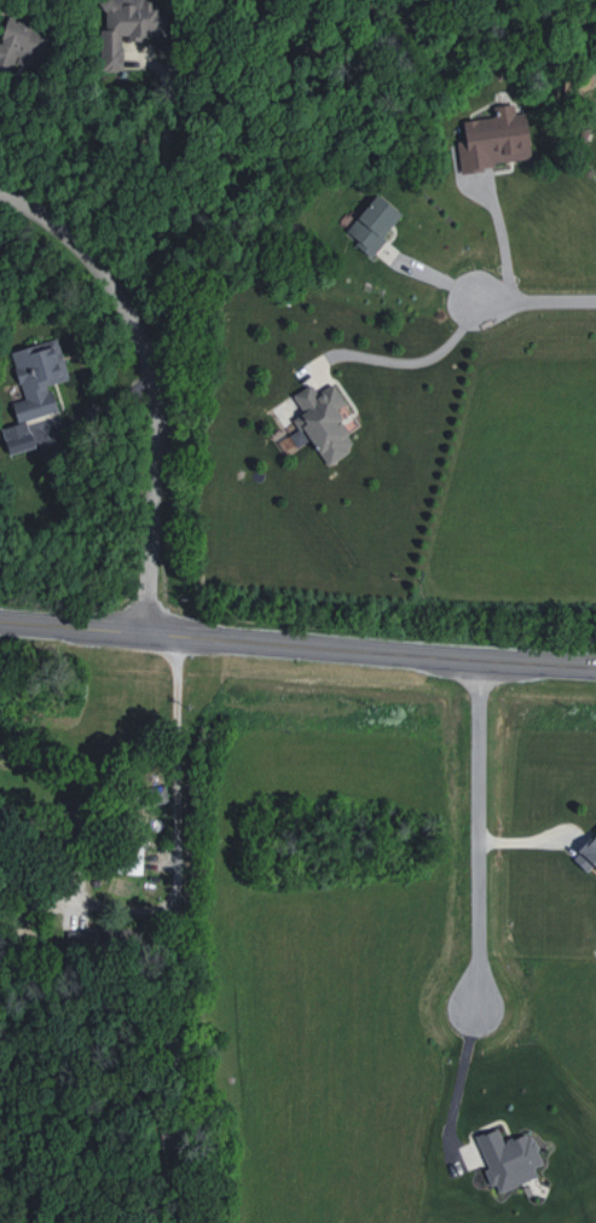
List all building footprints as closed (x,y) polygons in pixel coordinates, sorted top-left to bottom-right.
[(101,71),(122,71),(121,36),(164,36),(163,2),(106,3),(106,28),(100,29),(101,71)] [(49,31),(6,21),(1,42),(0,42),(0,63),(13,66),(16,56),(41,62),(49,31)] [(463,120),(468,167),(531,160),(525,102),(494,106),(495,116),(463,120)] [(343,231),(372,257),(387,240),(383,236),(402,215),(378,193),(343,231)] [(11,350),(24,399),(12,402),(18,424),(2,428),(9,454),(35,448),(27,418),(57,411),(50,384),(69,379),(59,339),(11,350)] [(311,440),(326,464),(356,446),(335,409),(345,403),(334,384),(317,394),(311,384),(295,394),(305,411),(293,418),(300,429),(279,442),(286,455),(311,440)] [(579,851),(595,867),(595,833),(579,851)] [(538,1178),(534,1167),(543,1164),(531,1132),(503,1142),(498,1128),(475,1135),(496,1193),(538,1178)]
